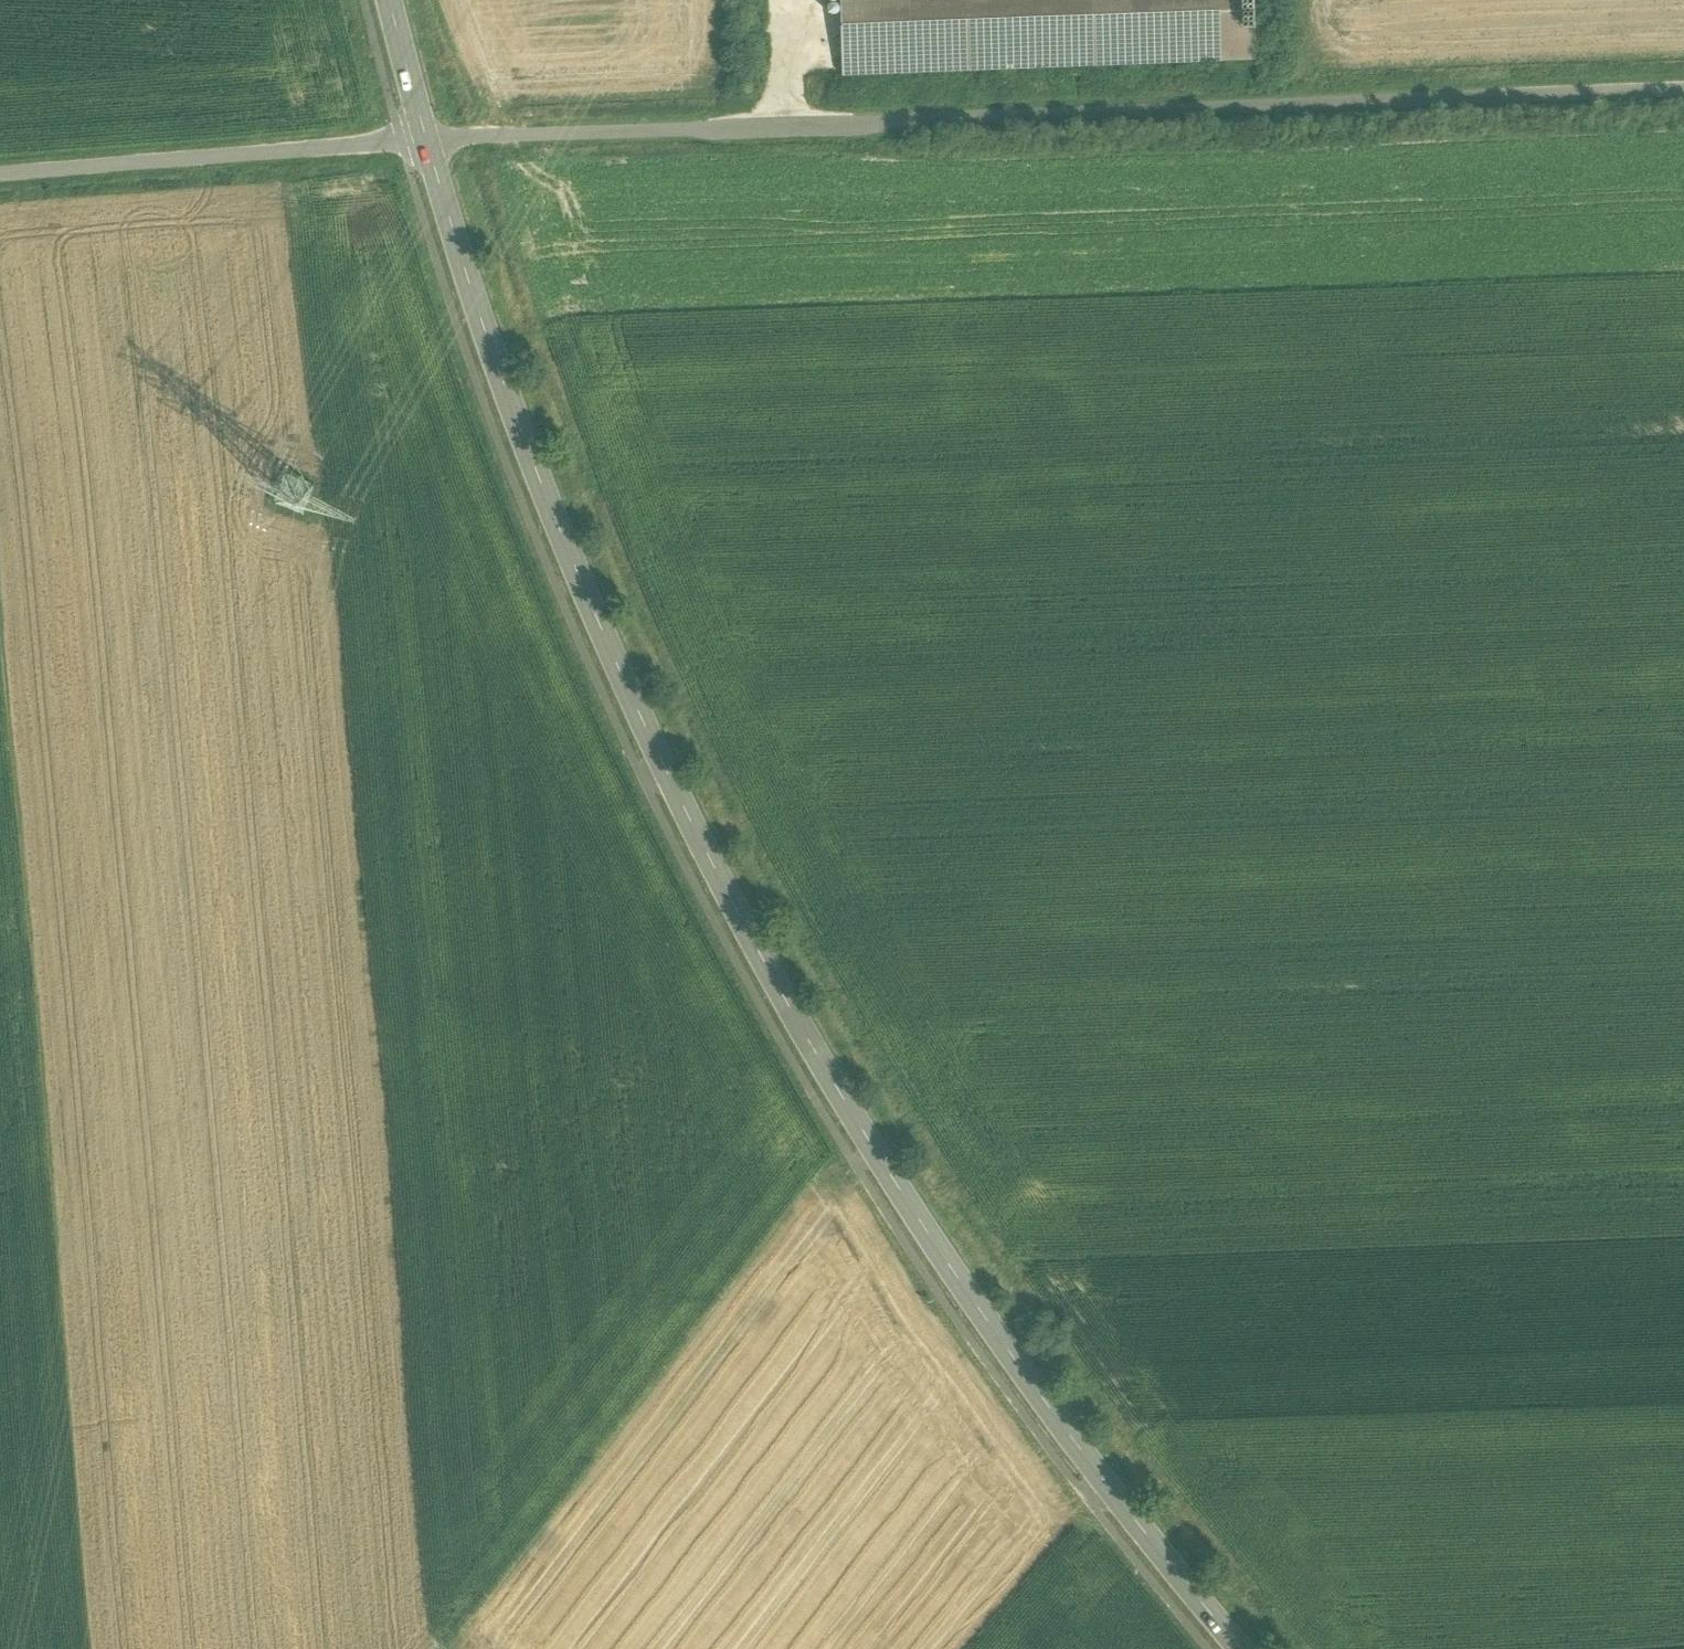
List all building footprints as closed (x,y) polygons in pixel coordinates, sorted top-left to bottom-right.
[(840,77),(1248,61),(1246,0),(837,0),(840,77)]
